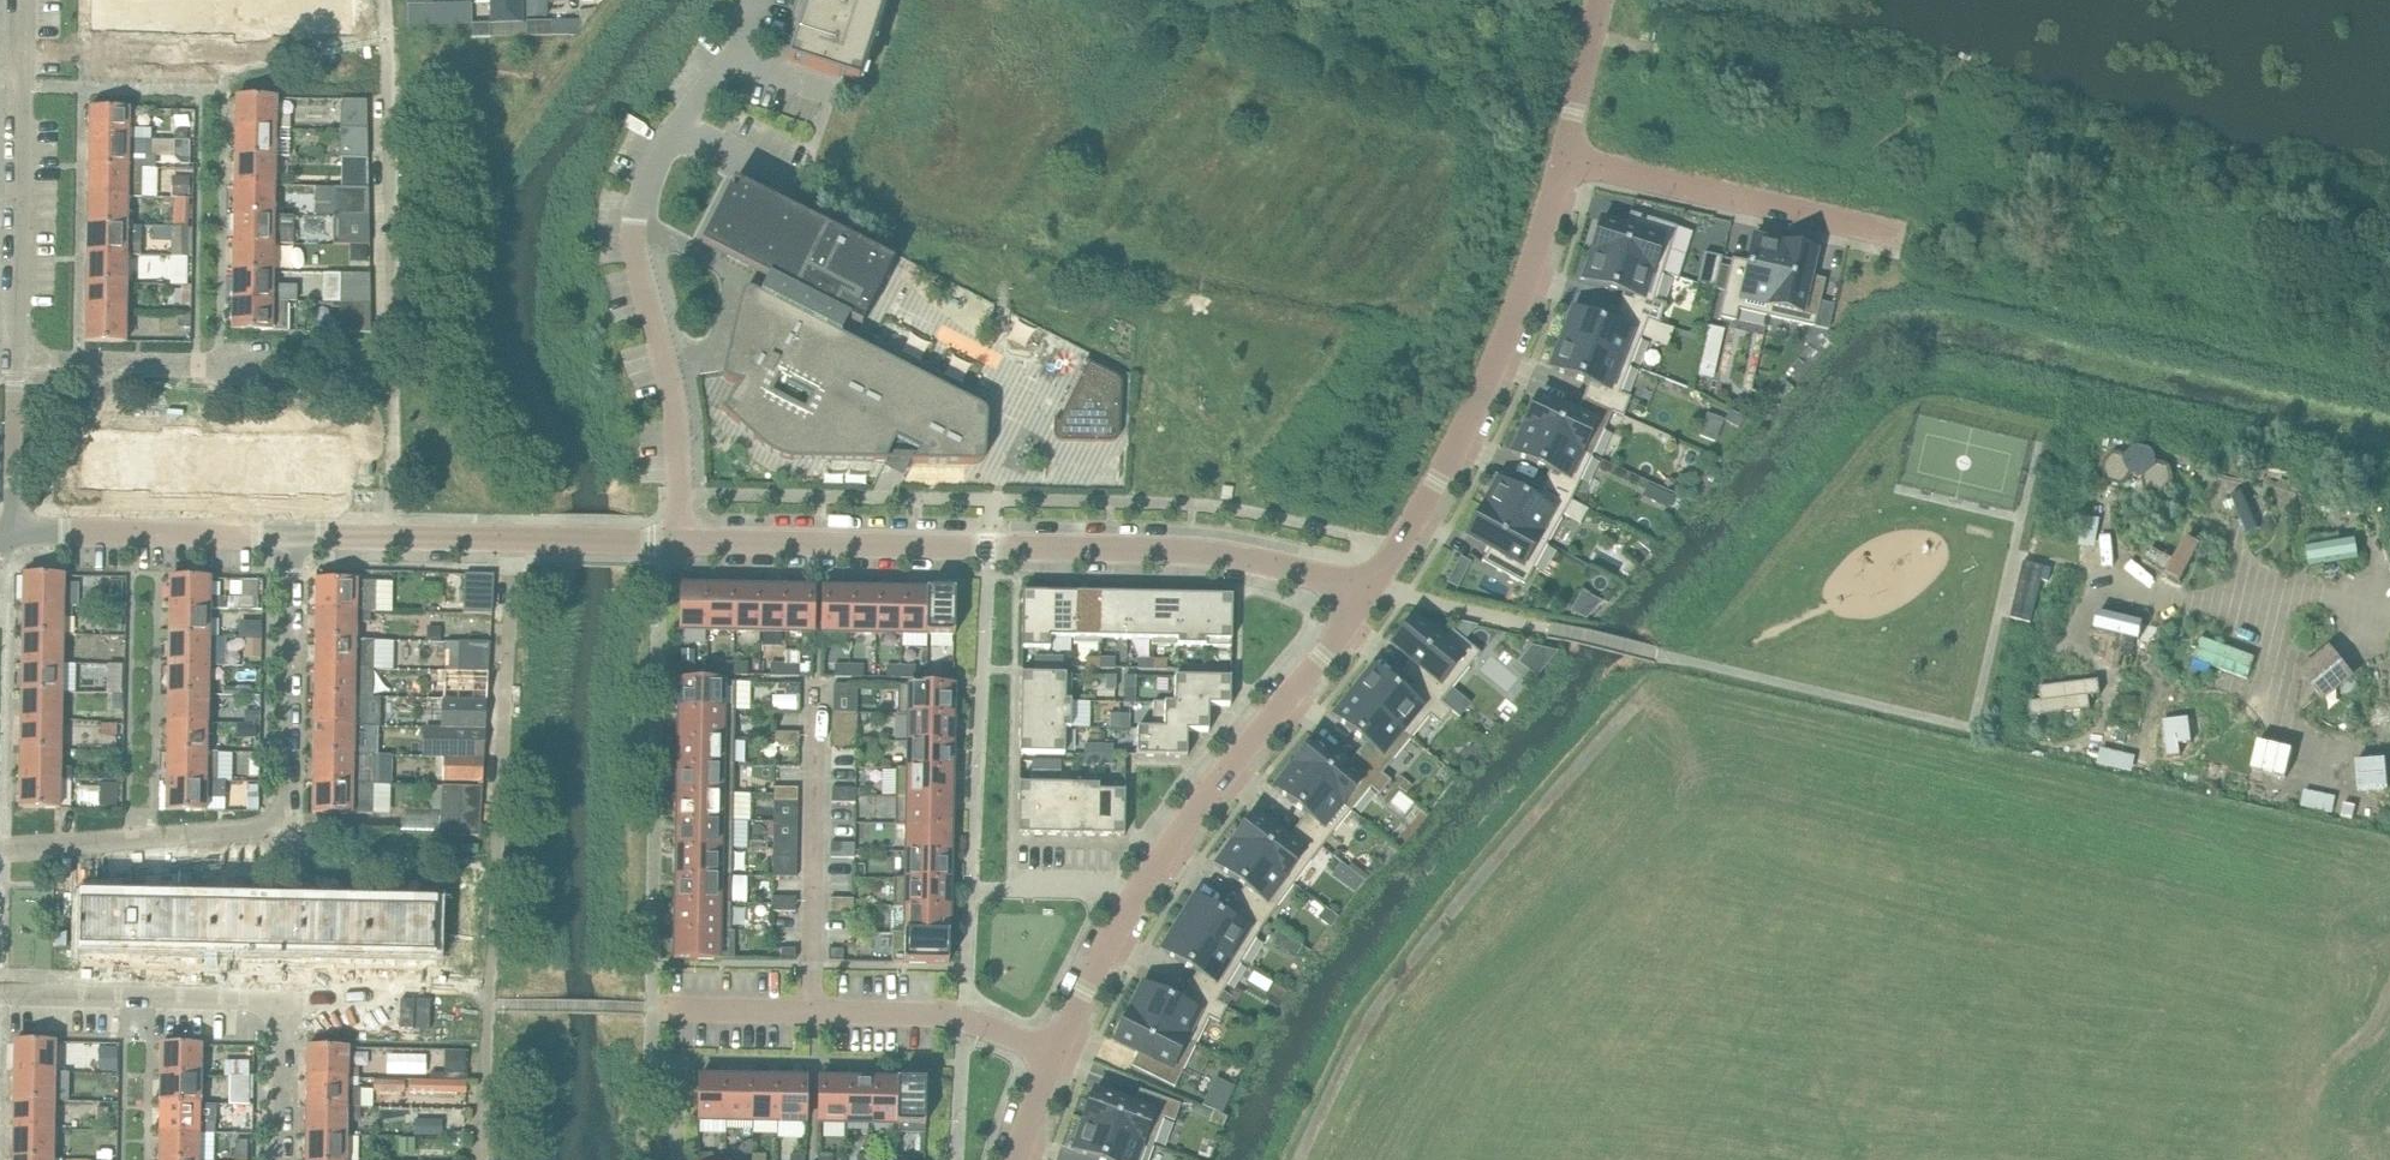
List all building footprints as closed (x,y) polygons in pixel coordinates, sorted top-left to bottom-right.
[(92,26),(238,29),(238,35),(267,36),(267,29),(348,31),(348,0),(93,0),(92,26)] [(476,4),(489,3),(490,22),(490,25),(524,24),(523,0),(476,0),(476,4)] [(526,17),(548,16),(547,1),(567,0),(525,0),(526,17)] [(788,60),(859,83),(863,69),(886,0),(807,0),(788,60)] [(471,3),(408,3),(408,6),(408,24),(468,24),(472,24),(472,22),(471,3)] [(552,20),(526,20),(526,24),(526,35),(526,36),(553,36),(553,34),(579,34),(583,29),(582,20),(552,20)] [(490,22),(472,22),(472,24),(472,37),(490,36),(490,25),(490,22)] [(524,24),(490,25),(490,36),(525,35),(526,35),(526,24),(525,24),(524,24)] [(236,97),(235,127),(280,128),(280,116),(276,116),(276,98),(236,97)] [(367,129),(367,100),(341,99),(340,129),(367,129)] [(89,109),(89,138),(129,139),(130,109),(89,109)] [(187,138),(187,125),(180,124),(174,132),(174,138),(187,138)] [(235,127),(235,156),(275,157),(289,157),(289,128),(280,128),(235,127)] [(340,158),(341,158),(368,158),(367,129),(340,129),(340,158)] [(89,138),(88,167),(141,168),(150,168),(151,139),(129,139),(89,138)] [(189,163),(189,140),(175,140),(174,157),(181,163),(189,163)] [(235,156),(234,184),(275,185),(275,157),(235,156)] [(341,187),(368,187),(368,158),(341,158),(341,187)] [(88,196),(128,197),(140,197),(141,168),(88,167),(88,196)] [(171,197),(189,197),(189,176),(171,176),(171,197)] [(735,180),(734,182),(740,186),(736,193),(730,189),(702,244),(770,278),(762,294),(754,290),(751,289),(750,289),(748,289),(747,290),(745,291),(743,292),(743,293),(742,295),(723,371),(723,373),(724,375),(724,376),(725,378),(726,380),(728,381),(730,382),(742,385),(725,409),(722,406),(720,408),(763,447),(767,450),(772,453),(776,455),(780,457),(785,458),(790,459),(793,460),(797,460),(885,462),(887,462),(887,459),(886,459),(897,439),(919,450),(914,460),(912,460),(912,462),(976,464),(979,463),(982,461),(984,459),(985,458),(985,457),(986,455),(986,453),(988,416),(988,414),(987,412),(987,411),(986,410),(985,408),(983,407),(842,335),(850,319),(862,325),(895,262),(735,180)] [(275,185),(234,184),(234,213),(274,214),(275,185)] [(334,187),(334,215),(369,216),(368,187),(341,187),(334,187)] [(87,225),(128,225),(128,197),(88,196),(87,225)] [(175,197),(174,226),(188,226),(188,198),(175,197)] [(1601,220),(1592,250),(1663,272),(1677,227),(1630,212),(1625,228),(1601,220)] [(234,213),(233,242),(274,243),(294,244),(294,214),(274,214),(234,213)] [(369,245),(369,216),(334,215),(333,244),(369,245)] [(87,225),(87,253),(127,254),(142,254),(142,239),(128,238),(128,225),(87,225)] [(154,226),(154,239),(172,240),(172,255),(187,255),(188,226),(174,226),(154,226)] [(1732,258),(1718,317),(1736,320),(1739,309),(1768,316),(1784,244),(1783,243),(1783,244),(1753,238),(1748,262),(1732,258)] [(274,243),(233,242),(233,271),(273,272),(274,243)] [(1784,244),(1768,316),(1814,327),(1825,280),(1809,276),(1815,251),(1784,244)] [(1618,309),(1648,319),(1648,320),(1659,324),(1665,304),(1654,301),(1663,272),(1592,250),(1591,251),(1592,252),(1583,281),(1622,293),(1618,309)] [(86,282),(127,283),(127,254),(87,253),(86,282)] [(1716,287),(1722,257),(1704,253),(1697,283),(1716,287)] [(186,284),(187,255),(172,255),(171,284),(181,284),(186,284)] [(233,271),(232,300),(273,300),(289,301),(296,301),(296,286),(273,285),(273,272),(233,271)] [(339,302),(370,302),(370,274),(340,273),(339,302)] [(86,282),(85,311),(126,312),(127,283),(86,282)] [(232,329),(288,331),(289,301),(273,300),(232,300),(232,329)] [(338,331),(371,332),(370,302),(339,302),(338,331)] [(1642,336),(1648,320),(1648,319),(1618,309),(1612,324),(1573,309),(1562,339),(1631,365),(1642,336)] [(126,342),(126,312),(85,311),(85,341),(126,342)] [(1648,320),(1642,336),(1669,348),(1676,330),(1659,324),(1648,320)] [(1705,333),(1700,356),(1717,360),(1722,337),(1705,333)] [(1620,393),(1631,365),(1562,339),(1552,363),(1551,368),(1589,383),(1584,399),(1612,412),(1623,416),(1630,397),(1620,393)] [(1054,431),(1054,432),(1054,433),(1054,434),(1055,436),(1056,437),(1057,438),(1058,439),(1060,440),(1062,440),(1111,441),(1112,441),(1114,441),(1116,439),(1117,438),(1118,437),(1119,435),(1120,433),(1122,386),(1123,385),(1123,383),(1122,382),(1122,380),(1121,379),(1119,377),(1118,376),(1085,359),(1085,361),(1088,363),(1059,420),(1056,419),(1056,418),(1054,417),(1054,431)] [(1526,424),(1592,456),(1612,412),(1584,399),(1577,415),(1539,397),(1526,424)] [(1738,426),(1743,418),(1730,411),(1726,420),(1738,426)] [(1512,453),(1550,469),(1544,485),(1571,500),(1592,456),(1526,424),(1525,425),(1524,425),(1512,453)] [(84,435),(83,484),(154,485),(154,492),(194,493),(194,492),(291,494),(292,487),(339,488),(340,440),(193,437),(194,430),(165,430),(165,436),(84,435)] [(2167,468),(2165,467),(2154,464),(2150,453),(2148,452),(2138,449),(2135,450),(2128,458),(2117,456),(2114,457),(2107,464),(2107,467),(2110,476),(2113,479),(2122,481),(2124,480),(2126,476),(2129,469),(2135,472),(2147,474),(2148,485),(2150,487),(2159,489),(2163,488),(2169,481),(2170,478),(2167,468)] [(1571,500),(1544,485),(1534,500),(1499,480),(1484,507),(1483,506),(1482,507),(1547,543),(1571,500)] [(2245,527),(2248,534),(2261,528),(2253,508),(2244,490),(2231,496),(2245,527)] [(1662,491),(1657,503),(1667,507),(1672,495),(1662,491)] [(1524,585),(1547,543),(1482,507),(1467,535),(1490,547),(1482,561),(1524,585)] [(2144,561),(2143,563),(2167,575),(2181,583),(2189,568),(2201,545),(2200,544),(2187,537),(2174,560),(2151,548),(2144,561)] [(2358,557),(2355,537),(2326,541),(2307,544),(2310,565),(2358,557)] [(1467,570),(1463,568),(1468,560),(1461,556),(1447,582),(1457,587),(1467,570)] [(2031,622),(2044,566),(2025,562),(2024,561),(2011,617),(2012,618),(2031,622)] [(466,612),(492,613),(494,574),(466,573),(466,612)] [(23,575),(23,604),(64,605),(73,605),(75,605),(75,593),(64,593),(64,583),(64,576),(56,575),(24,575),(23,575)] [(253,609),(253,597),(210,596),(211,578),(170,577),(169,607),(210,608),(253,609)] [(376,579),(377,609),(392,609),(391,579),(376,579)] [(109,606),(122,607),(122,580),(109,580),(109,606)] [(316,580),(316,609),(376,611),(376,581),(316,580)] [(681,630),(708,631),(708,586),(681,586),(681,630)] [(734,631),(735,586),(708,586),(708,631),(734,631)] [(760,631),(761,587),(735,586),(734,631),(760,631)] [(786,632),(787,587),(761,587),(760,631),(786,632)] [(813,632),(814,588),(787,587),(786,632),(813,632)] [(849,633),(850,589),(823,588),(822,633),(849,633)] [(849,633),(876,634),(876,589),(850,589),(849,633)] [(902,634),(902,590),(876,589),(876,634),(902,634)] [(902,634),(928,635),(929,590),(902,590),(902,634)] [(956,591),(929,590),(928,635),(955,635),(956,591)] [(1023,592),(1023,599),(1022,649),(1023,649),(1023,648),(1050,648),(1050,637),(1051,592),(1023,592)] [(1074,637),(1075,593),(1051,592),(1050,637),(1074,637)] [(1075,593),(1074,637),(1074,643),(1102,643),(1102,638),(1103,593),(1075,593)] [(1102,638),(1127,638),(1128,594),(1103,593),(1102,638)] [(1128,594),(1127,638),(1152,638),(1153,594),(1128,594)] [(1152,644),(1179,645),(1180,594),(1153,594),(1152,638),(1152,644)] [(1205,595),(1180,594),(1179,645),(1204,645),(1205,595)] [(1232,595),(1205,595),(1204,645),(1231,646),(1232,595)] [(23,604),(22,633),(63,634),(64,605),(23,604)] [(169,607),(169,636),(210,637),(210,608),(169,607)] [(316,609),(315,638),(356,639),(356,622),(370,622),(370,611),(376,612),(376,611),(316,609)] [(2099,611),(2095,629),(2139,639),(2143,622),(2099,611)] [(121,617),(109,616),(107,616),(107,630),(122,630),(122,617),(121,617)] [(1402,672),(1415,682),(1440,702),(1441,701),(1481,653),(1452,629),(1442,642),(1414,618),(1393,643),(1412,659),(1402,672)] [(239,620),(239,637),(262,638),(262,621),(239,620)] [(426,640),(426,641),(441,641),(441,640),(441,627),(426,626),(426,640)] [(22,633),(22,662),(63,663),(63,634),(22,633)] [(209,665),(210,637),(169,636),(168,665),(209,665)] [(2256,657),(2201,637),(2193,659),(2248,679),(2256,657)] [(376,639),(356,639),(315,638),(315,667),(375,668),(376,639)] [(445,641),(445,656),(460,656),(459,670),(489,670),(489,663),(490,649),(490,641),(460,641),(445,641)] [(1532,645),(1525,653),(1544,669),(1557,652),(1532,645)] [(681,659),(681,672),(694,673),(695,659),(694,659),(694,647),(682,647),(682,659),(681,659)] [(2331,650),(2303,672),(2325,699),(2352,677),(2331,650)] [(1033,666),(1048,666),(1048,656),(1034,656),(1033,666)] [(1063,656),(1048,656),(1048,666),(1063,667),(1063,656)] [(1085,667),(1100,667),(1100,657),(1086,656),(1085,667)] [(1115,657),(1100,657),(1100,667),(1115,668),(1115,657)] [(1152,658),(1137,658),(1137,668),(1152,668),(1152,658)] [(1167,669),(1167,658),(1152,658),(1152,668),(1167,669)] [(22,662),(21,691),(62,692),(63,663),(22,662)] [(733,662),(719,662),(719,674),(733,674),(733,662)] [(748,663),(733,662),(733,674),(748,674),(748,663)] [(771,675),(785,675),(785,663),(771,663),(771,675)] [(800,664),(785,663),(785,675),(799,675),(800,664)] [(105,692),(119,692),(120,664),(106,664),(105,692)] [(849,676),(849,664),(835,664),(835,676),(849,676)] [(849,664),(849,676),(863,677),(864,665),(849,664)] [(209,694),(209,665),(168,665),(168,694),(209,694)] [(901,665),(887,665),(886,677),(901,677),(901,665)] [(915,666),(901,665),(901,677),(915,678),(915,666)] [(1190,665),(1189,676),(1204,676),(1204,666),(1190,665)] [(953,677),(953,667),(940,666),(940,677),(953,677)] [(1219,677),(1219,666),(1204,666),(1204,676),(1219,677)] [(375,697),(375,668),(315,667),(314,696),(375,697)] [(1415,682),(1406,693),(1374,667),(1354,691),(1411,738),(1430,715),(1441,724),(1452,710),(1441,701),(1440,702),(1415,682)] [(445,670),(443,698),(450,699),(487,699),(488,672),(489,670),(459,670),(451,670),(445,670)] [(1021,672),(1021,700),(1071,701),(1072,674),(1022,673),(1022,672),(1021,672)] [(1106,675),(1106,689),(1115,689),(1115,675),(1106,675)] [(1125,675),(1125,689),(1134,690),(1135,675),(1125,675)] [(1175,676),(1174,702),(1209,705),(1229,705),(1229,706),(1230,706),(1231,676),(1230,676),(1230,677),(1219,677),(1204,676),(1189,676),(1175,676)] [(2099,680),(2040,687),(2041,700),(2030,701),(2032,715),(2090,708),(2089,695),(2100,694),(2099,680)] [(679,709),(735,710),(736,682),(680,681),(679,709)] [(785,683),(785,695),(800,695),(800,683),(785,683)] [(848,696),(848,684),(834,683),(833,695),(848,696)] [(237,685),(237,694),(252,694),(252,685),(237,685)] [(954,686),(898,685),(897,713),(953,714),(954,686)] [(21,691),(21,720),(61,721),(62,692),(21,691)] [(1356,753),(1381,774),(1382,773),(1411,738),(1354,691),(1334,716),(1366,742),(1356,753)] [(122,709),(122,693),(111,693),(111,709),(122,709)] [(208,723),(209,694),(168,694),(167,722),(208,723)] [(314,696),(314,725),(380,726),(382,726),(382,697),(375,697),(314,696)] [(443,698),(442,727),(450,727),(485,729),(486,727),(487,699),(450,699),(443,698)] [(1020,727),(1065,728),(1071,728),(1071,701),(1021,700),(1020,727)] [(1209,731),(1209,705),(1174,702),(1153,701),(1152,728),(1188,730),(1208,730),(1208,731),(1209,731)] [(259,721),(259,708),(244,708),(243,721),(259,721)] [(679,709),(679,737),(735,738),(735,710),(679,709)] [(909,715),(908,741),(953,742),(953,714),(897,713),(897,714),(909,715)] [(1119,728),(1119,713),(1110,713),(1110,728),(1119,728)] [(1119,713),(1119,728),(1129,728),(1129,714),(1119,713)] [(2191,742),(2188,717),(2163,720),(2168,756),(2180,755),(2178,744),(2191,742)] [(21,720),(20,749),(61,749),(61,721),(21,720)] [(167,722),(167,751),(208,752),(208,734),(213,734),(213,723),(208,723),(167,722)] [(102,723),(101,735),(116,735),(116,723),(102,723)] [(237,724),(237,738),(256,738),(256,724),(237,724)] [(314,725),(313,754),(374,755),(380,755),(380,726),(314,725)] [(442,727),(441,756),(443,756),(452,756),(484,757),(484,751),(485,737),(485,729),(450,727),(442,727)] [(1065,728),(1020,727),(1020,754),(1021,754),(1021,753),(1064,754),(1065,728)] [(1187,756),(1188,730),(1152,728),(1137,728),(1136,755),(1187,756)] [(775,731),(775,746),(787,746),(787,732),(775,731)] [(787,732),(787,746),(799,746),(799,732),(787,732)] [(832,747),(844,747),(845,733),(833,732),(832,747)] [(857,733),(845,733),(844,747),(857,747),(857,733)] [(679,737),(678,764),(734,765),(735,738),(679,737)] [(1356,753),(1347,765),(1336,757),(1314,738),(1294,763),(1352,810),(1371,787),(1380,794),(1391,780),(1382,773),(1381,774),(1356,753)] [(896,767),(896,768),(952,769),(953,742),(908,741),(908,767),(896,767)] [(2252,769),(2286,777),(2293,749),(2259,741),(2252,769)] [(1099,745),(1084,745),(1084,754),(1098,754),(1099,745)] [(1099,745),(1098,754),(1113,755),(1113,745),(1099,745)] [(20,749),(20,777),(60,778),(71,778),(71,768),(61,768),(61,749),(20,749)] [(167,751),(166,780),(217,781),(218,752),(207,752),(167,751)] [(313,754),(313,783),(374,784),(374,783),(369,783),(369,772),(374,772),(374,755),(313,754)] [(1098,754),(1084,754),(1084,764),(1098,764),(1098,754)] [(1113,764),(1113,755),(1098,754),(1098,764),(1113,764)] [(442,780),(482,781),(484,757),(452,756),(443,756),(442,780)] [(2359,790),(2389,788),(2386,759),(2356,762),(2359,790)] [(1032,760),(1032,770),(1046,770),(1046,761),(1032,760)] [(1046,761),(1046,770),(1061,770),(1061,761),(1046,761)] [(1297,826),(1322,846),(1352,810),(1294,763),(1294,764),(1275,788),(1307,814),(1297,826)] [(678,764),(678,792),(734,793),(734,765),(678,764)] [(896,768),(896,796),(952,797),(952,769),(896,768)] [(20,777),(19,807),(60,808),(60,778),(20,777)] [(166,780),(166,810),(206,810),(207,798),(224,799),(225,781),(217,781),(166,780)] [(100,782),(99,806),(116,807),(117,783),(100,782)] [(1019,782),(1018,833),(1045,834),(1046,783),(1020,783),(1020,782),(1019,782)] [(246,783),(245,795),(246,795),(257,795),(258,783),(246,783)] [(374,813),(374,784),(313,783),(312,812),(374,813)] [(1046,783),(1045,834),(1071,834),(1072,784),(1046,783)] [(1071,834),(1097,835),(1098,790),(1098,785),(1072,784),(1071,834)] [(479,835),(482,786),(442,785),(439,835),(479,835)] [(774,786),(774,801),(786,801),(786,787),(774,786)] [(786,787),(786,801),(798,801),(798,787),(786,787)] [(832,788),(831,802),(844,802),(844,788),(832,788)] [(856,788),(844,788),(844,802),(856,802),(856,788)] [(1097,835),(1124,836),(1125,790),(1124,790),(1124,791),(1098,790),(1097,835)] [(734,793),(678,792),(677,820),(733,821),(734,793)] [(896,796),(895,823),(951,825),(952,797),(896,796)] [(854,837),(854,805),(832,805),(832,837),(854,837)] [(1322,846),(1297,826),(1287,839),(1253,814),(1234,839),(1294,884),(1322,846)] [(677,820),(677,847),(733,848),(733,821),(677,820)] [(907,825),(906,851),(951,852),(951,825),(895,823),(895,825),(907,825)] [(1294,884),(1234,839),(1234,840),(1234,841),(1216,865),(1245,886),(1234,901),(1238,904),(1239,904),(1266,922),(1294,884)] [(773,842),(773,856),(785,856),(785,842),(773,842)] [(785,842),(785,856),(797,856),(797,842),(785,842)] [(831,843),(830,857),(842,857),(843,843),(831,843)] [(855,843),(843,843),(842,857),(855,857),(855,843)] [(677,847),(676,874),(732,875),(733,848),(677,847)] [(894,877),(894,878),(950,879),(951,852),(906,851),(906,877),(894,877)] [(732,875),(676,874),(676,902),(732,903),(732,875)] [(1358,874),(1350,883),(1358,889),(1366,880),(1358,874)] [(950,879),(894,878),(894,906),(950,907),(950,879)] [(772,896),(772,911),(784,911),(784,897),(772,896)] [(784,897),(784,911),(796,911),(796,897),(784,897)] [(830,897),(829,912),(842,912),(842,898),(830,897)] [(1195,897),(1179,924),(1241,962),(1266,922),(1239,904),(1238,904),(1230,918),(1195,897)] [(854,898),(842,898),(842,912),(854,912),(854,898)] [(80,902),(79,949),(436,956),(437,910),(80,902)] [(676,902),(675,929),(731,930),(732,903),(676,902)] [(949,934),(950,907),(894,906),(894,907),(905,907),(905,933),(949,934)] [(1326,907),(1318,917),(1330,926),(1337,915),(1326,907)] [(1188,986),(1217,1002),(1217,1001),(1241,962),(1179,924),(1162,950),(1197,972),(1188,986)] [(675,958),(719,958),(720,931),(731,931),(731,930),(675,929),(675,958)] [(949,934),(905,933),(893,933),(893,962),(949,963),(949,934)] [(780,959),(794,959),(794,948),(781,948),(780,959)] [(830,960),(843,960),(843,949),(830,949),(830,960)] [(1219,1023),(1226,1008),(1188,986),(1180,1002),(1144,984),(1130,1011),(1129,1011),(1129,1012),(1196,1044),(1209,1018),(1219,1023)] [(1196,1044),(1129,1012),(1115,1040),(1138,1051),(1131,1066),(1174,1087),(1196,1044)] [(14,1071),(55,1072),(55,1042),(14,1041),(14,1071)] [(202,1045),(161,1044),(160,1074),(201,1075),(202,1045)] [(99,1046),(98,1071),(117,1072),(118,1046),(99,1046)] [(307,1076),(348,1077),(348,1048),(307,1047),(307,1076)] [(444,1049),(444,1071),(465,1071),(466,1050),(444,1049)] [(14,1071),(13,1100),(54,1100),(55,1072),(14,1071)] [(201,1075),(160,1074),(160,1103),(201,1103),(201,1075)] [(230,1076),(230,1104),(251,1105),(251,1077),(230,1076)] [(362,1087),(348,1087),(348,1077),(307,1076),(306,1105),(347,1106),(362,1106),(362,1087)] [(700,1076),(699,1120),(726,1121),(727,1076),(700,1076)] [(752,1121),(753,1077),(727,1076),(726,1121),(752,1121)] [(778,1122),(779,1077),(753,1077),(752,1121),(778,1122)] [(806,1122),(806,1078),(779,1077),(778,1122),(806,1122)] [(374,1078),(374,1090),(404,1090),(404,1078),(374,1078)] [(846,1123),(847,1078),(820,1078),(819,1123),(846,1123)] [(873,1079),(847,1078),(846,1123),(872,1124),(873,1079)] [(409,1091),(466,1093),(467,1079),(430,1079),(430,1080),(409,1079),(409,1091)] [(872,1124),(898,1124),(899,1079),(873,1079),(872,1124)] [(925,1124),(926,1080),(899,1079),(898,1124),(898,1132),(925,1133),(925,1124)] [(1181,1104),(1139,1089),(1134,1104),(1094,1090),(1084,1120),(1153,1145),(1164,1117),(1174,1121),(1181,1104)] [(1202,1105),(1221,1114),(1227,1101),(1208,1092),(1202,1105)] [(13,1100),(13,1128),(54,1129),(54,1100),(13,1100)] [(159,1131),(200,1132),(214,1133),(215,1104),(201,1103),(160,1103),(159,1131)] [(306,1134),(347,1135),(347,1106),(306,1105),(306,1134)] [(97,1108),(96,1128),(107,1128),(108,1108),(97,1108)] [(235,1133),(248,1133),(249,1108),(235,1108),(235,1133)] [(1227,1117),(1219,1114),(1213,1111),(1208,1122),(1214,1124),(1223,1128),(1227,1117)] [(442,1120),(416,1120),(416,1135),(442,1135),(442,1120)] [(1083,1121),(1084,1121),(1074,1150),(1103,1159),(1148,1159),(1153,1145),(1084,1120),(1083,1121)] [(13,1128),(12,1157),(53,1158),(54,1129),(13,1128)] [(159,1131),(159,1159),(199,1159),(200,1132),(159,1131)] [(306,1134),(305,1159),(346,1159),(347,1135),(306,1134)] [(399,1137),(399,1154),(415,1154),(415,1137),(399,1137)] [(235,1159),(248,1159),(248,1140),(235,1140),(235,1159)]
